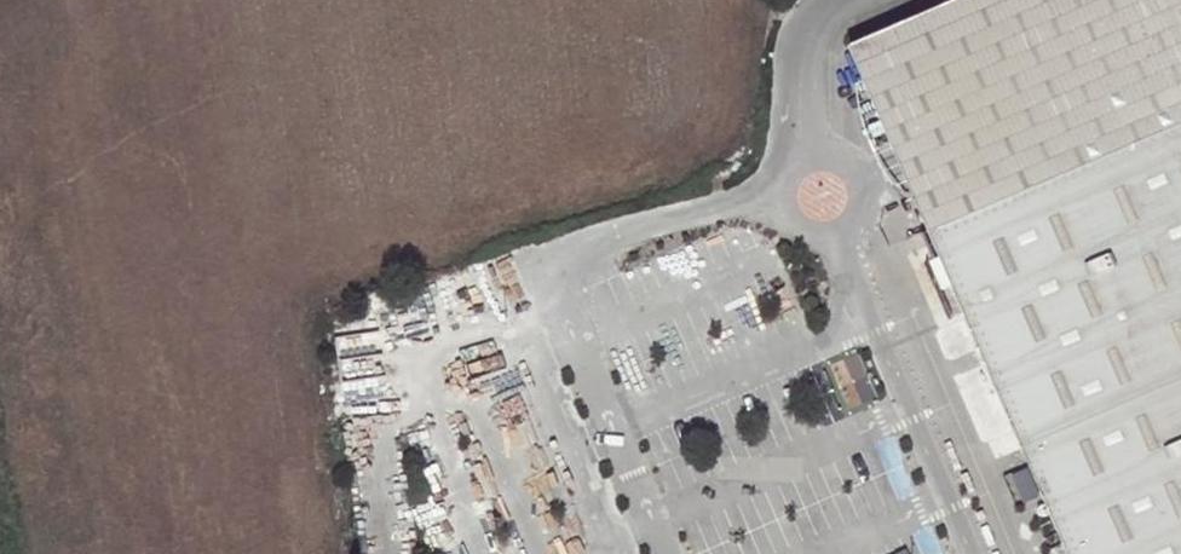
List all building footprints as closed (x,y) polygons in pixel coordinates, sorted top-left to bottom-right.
[(838,46),(891,167),(1061,553),(1180,553),(1180,0),(939,0),(838,46)]
